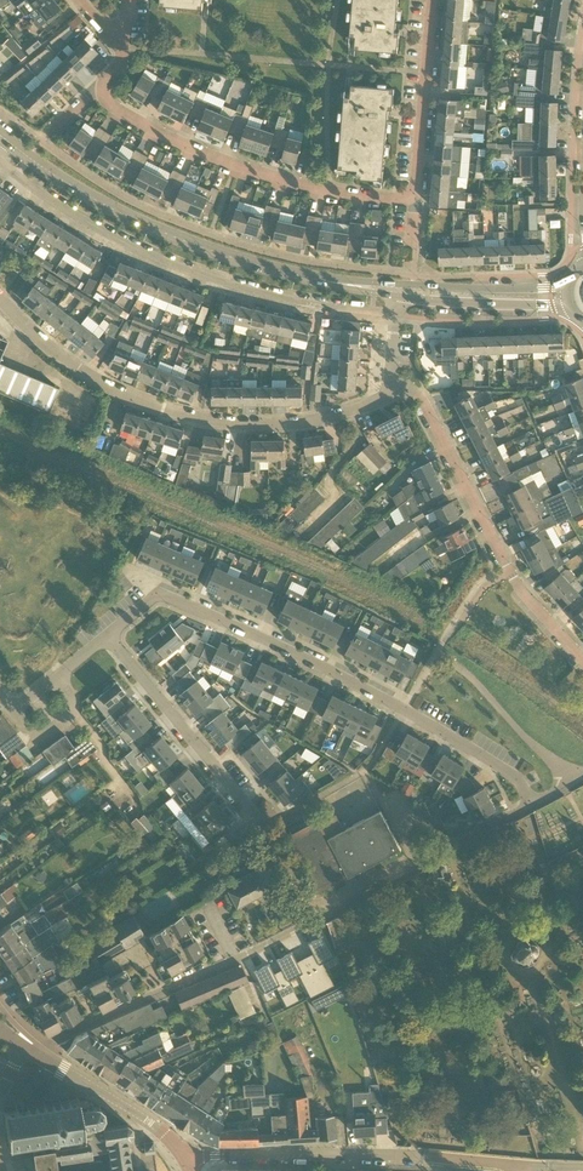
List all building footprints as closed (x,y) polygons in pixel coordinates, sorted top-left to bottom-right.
[(46,0),(19,0),(14,4),(19,9),(25,17),(46,0)] [(52,15),(60,9),(53,0),(46,0),(25,17),(20,21),(24,26),(33,19),(38,26),(47,19),(49,22),(54,17),(52,15)] [(160,6),(203,9),(204,0),(160,0),(160,6)] [(381,51),(398,53),(400,32),(396,32),(399,0),(353,0),(350,36),(356,37),(355,49),(381,51)] [(470,17),(472,0),(449,0),(447,20),(470,21),(470,17)] [(553,8),(546,7),(545,16),(567,20),(571,0),(555,0),(553,8)] [(495,24),(496,1),(487,1),(486,24),(495,24)] [(69,21),(73,27),(83,21),(79,15),(69,21)] [(564,41),(567,20),(545,16),(542,32),(535,31),(535,30),(524,28),(522,41),(533,43),(540,43),(555,46),(556,40),(564,41)] [(447,20),(445,42),(461,44),(468,44),(469,26),(470,21),(447,20)] [(58,31),(62,36),(72,28),(69,24),(66,26),(65,25),(58,31)] [(52,44),(62,36),(58,31),(48,39),(52,44)] [(484,44),(492,45),(493,34),(485,33),(484,44)] [(26,42),(22,46),(29,54),(41,44),(34,36),(26,42)] [(11,37),(4,44),(10,50),(16,44),(11,37)] [(77,37),(69,40),(72,47),(80,43),(77,37)] [(74,50),(86,64),(97,53),(85,40),(74,50)] [(459,66),(461,44),(445,42),(443,65),(459,66)] [(526,42),(525,52),(546,54),(546,49),(554,50),(555,46),(540,44),(533,43),(526,42)] [(36,52),(40,57),(48,51),(44,46),(36,52)] [(487,60),(493,61),(495,49),(488,48),(487,60)] [(544,70),(561,72),(563,51),(554,50),(546,49),(546,54),(544,70)] [(75,74),(86,64),(74,50),(63,61),(75,74)] [(30,65),(40,57),(36,52),(27,60),(30,65)] [(65,85),(75,74),(63,61),(52,71),(65,85)] [(13,71),(17,75),(25,69),(21,65),(13,71)] [(457,88),(459,66),(443,65),(441,87),(457,88)] [(158,93),(165,80),(146,69),(131,95),(144,102),(151,90),(158,93)] [(561,72),(544,70),(537,70),(536,86),(517,86),(517,96),(542,97),(543,92),(559,93),(561,72)] [(7,83),(17,75),(13,71),(4,79),(7,83)] [(54,95),(65,85),(52,71),(41,82),(54,95)] [(184,89),(172,82),(174,78),(167,75),(165,80),(158,93),(164,97),(158,110),(171,116),(181,96),(184,89)] [(497,94),(509,91),(506,81),(494,84),(497,94)] [(43,105),(54,95),(41,82),(31,92),(43,105)] [(395,89),(388,88),(352,85),(350,97),(345,97),(338,169),(357,171),(357,178),(383,181),(389,109),(393,110),(395,89)] [(487,87),(476,86),(475,93),(487,94),(487,87)] [(32,116),(43,105),(31,92),(20,103),(32,116)] [(203,100),(197,96),(194,102),(181,96),(171,116),(184,123),(190,110),(197,113),(203,100)] [(533,122),(533,124),(557,124),(558,103),(542,102),(542,97),(517,96),(516,107),(542,108),(541,123),(533,122)] [(471,102),(457,101),(440,99),(439,115),(456,116),(465,117),(465,111),(471,111),(471,102)] [(212,135),(221,113),(223,107),(210,102),(203,100),(197,113),(204,116),(198,129),(212,135)] [(236,113),(243,116),(246,106),(240,104),(237,111),(236,113)] [(247,124),(249,118),(253,107),(246,105),(246,106),(243,116),(237,130),(244,133),(240,146),(253,151),(261,128),(247,124)] [(477,118),(485,118),(486,111),(478,110),(477,118)] [(237,130),(243,116),(236,113),(234,119),(221,113),(212,135),(225,140),(231,127),(237,130)] [(462,126),(462,123),(455,122),(456,116),(439,115),(437,130),(462,132),(462,126)] [(484,129),(485,130),(486,119),(485,119),(476,119),(475,129),(484,129)] [(557,124),(533,124),(532,124),(531,141),(513,140),(512,149),(541,150),(541,145),(556,146),(557,124)] [(84,151),(90,155),(95,148),(106,132),(100,127),(93,137),(82,128),(72,142),(71,142),(68,145),(76,150),(75,152),(76,152),(77,151),(82,154),(84,151)] [(279,144),(283,130),(276,127),(274,133),(261,128),(253,151),(267,156),(272,142),(279,144)] [(282,160),(297,164),(303,141),(288,137),(290,132),(283,130),(279,144),(286,146),(282,160)] [(484,134),(469,133),(462,132),(437,130),(436,145),(453,146),(454,140),(484,142),(484,134)] [(112,136),(106,132),(95,148),(90,155),(97,159),(95,163),(100,166),(99,167),(100,168),(101,167),(107,170),(118,152),(107,145),(112,136)] [(453,146),(436,145),(435,160),(461,162),(463,147),(453,146)] [(484,165),(485,157),(486,149),(479,149),(477,164),(484,165)] [(130,159),(118,152),(107,170),(114,174),(113,176),(114,176),(115,175),(120,178),(122,174),(129,178),(142,154),(136,150),(130,159)] [(158,151),(155,157),(160,160),(164,154),(158,151)] [(169,151),(164,161),(175,167),(180,157),(169,151)] [(140,189),(147,192),(156,174),(144,167),(149,157),(142,154),(129,178),(136,182),(134,186),(139,188),(138,190),(139,190),(140,189)] [(541,178),(557,177),(556,155),(532,156),(532,177),(541,177),(541,178)] [(460,177),(461,162),(435,160),(433,175),(458,177),(460,177)] [(211,170),(206,168),(203,175),(208,177),(211,170)] [(168,180),(156,174),(147,192),(153,196),(153,197),(153,198),(154,196),(160,199),(161,195),(168,199),(180,173),(174,170),(168,180)] [(180,209),(187,212),(195,192),(183,187),(187,176),(180,173),(168,199),(176,202),(174,206),(180,208),(179,210),(180,210),(180,209)] [(457,187),(458,177),(433,175),(432,190),(464,193),(464,188),(457,187)] [(557,177),(541,178),(541,198),(557,198),(557,177)] [(252,186),(245,184),(243,192),(247,193),(251,191),(252,186)] [(208,198),(195,192),(187,212),(194,215),(194,216),(195,215),(201,217),(202,213),(210,216),(220,190),(213,187),(208,198)] [(14,197),(13,197),(12,198),(0,188),(0,214),(14,197)] [(464,193),(432,190),(431,205),(457,208),(458,200),(468,201),(468,193),(464,193)] [(244,232),(251,212),(237,208),(241,197),(233,195),(224,222),(232,224),(231,228),(236,230),(236,231),(237,231),(237,230),(244,232)] [(29,228),(39,213),(25,205),(16,220),(29,228)] [(264,216),(251,212),(244,232),(252,234),(251,236),(252,236),(252,234),(258,236),(260,232),(267,235),(274,207),(267,205),(264,216)] [(288,244),(293,223),(279,220),(282,209),(274,207),(267,235),(275,236),(274,240),(280,242),(279,243),(280,243),(280,242),(288,244)] [(529,230),(529,238),(529,245),(530,262),(546,261),(546,249),(545,244),(539,245),(538,221),(546,220),(546,208),(529,209),(529,230)] [(371,219),(381,220),(381,213),(382,210),(372,209),(371,219)] [(42,236),(51,221),(39,213),(29,228),(42,236)] [(311,244),(316,217),(308,215),(306,226),(293,223),(288,244),(295,245),(295,247),(296,247),(296,245),(302,247),(303,243),(311,244)] [(335,231),(322,229),(323,218),(316,217),(311,244),(318,246),(318,250),(324,251),(323,252),(324,252),(324,251),(332,252),(335,231)] [(50,252),(55,244),(54,244),(64,228),(51,221),(42,236),(37,244),(50,252)] [(455,265),(470,264),(469,247),(469,240),(469,232),(468,221),(463,222),(464,237),(454,237),(454,241),(454,247),(455,265)] [(349,233),(335,231),(332,252),(340,253),(339,255),(340,255),(340,253),(346,254),(347,250),(355,251),(358,223),(351,222),(349,233)] [(355,251),(359,252),(362,252),(362,256),(368,257),(368,258),(369,258),(369,257),(378,257),(379,254),(377,254),(379,236),(365,235),(366,224),(358,223),(355,251)] [(76,236),(64,228),(54,244),(55,244),(67,252),(76,236)] [(540,228),(540,238),(549,238),(549,229),(540,228)] [(80,260),(89,244),(76,236),(67,252),(80,260)] [(15,252),(18,247),(8,241),(5,246),(15,252)] [(89,244),(80,260),(93,268),(102,252),(89,244)] [(529,245),(522,245),(515,246),(515,263),(530,262),(529,245)] [(500,246),(495,246),(484,247),(485,264),(500,263),(500,246)] [(512,246),(500,246),(500,263),(515,263),(515,246),(512,246)] [(24,257),(27,252),(18,247),(15,252),(24,257)] [(454,247),(439,248),(439,265),(455,265),(454,247)] [(484,247),(469,247),(470,264),(485,264),(484,247)] [(41,265),(45,259),(36,254),(32,259),(41,265)] [(51,271),(54,265),(45,259),(41,265),(51,271)] [(128,285),(135,268),(121,262),(118,269),(110,265),(101,282),(112,286),(115,279),(128,285)] [(142,290),(149,274),(135,268),(128,285),(142,290)] [(67,281),(70,275),(60,269),(57,275),(67,281)] [(56,285),(59,279),(50,273),(46,279),(56,285)] [(156,296),(163,279),(149,274),(142,290),(156,296)] [(76,286),(80,281),(70,275),(67,281),(76,286)] [(23,301),(35,311),(46,296),(52,290),(40,280),(38,283),(32,278),(24,289),(29,293),(23,301)] [(56,285),(65,291),(69,285),(59,279),(56,285)] [(84,292),(90,295),(97,282),(91,279),(84,292)] [(170,302),(177,285),(163,279),(156,296),(170,302)] [(170,302),(171,302),(167,311),(180,316),(184,307),(191,290),(177,285),(170,302)] [(81,301),(85,295),(75,289),(72,295),(81,301)] [(191,290),(184,307),(182,313),(195,318),(198,313),(205,296),(191,290)] [(81,301),(91,307),(94,301),(85,295),(81,301)] [(47,320),(58,306),(46,296),(35,311),(47,320)] [(111,311),(115,305),(104,298),(101,304),(111,311)] [(236,323),(240,306),(225,302),(220,320),(236,323)] [(108,315),(111,311),(101,304),(98,308),(108,315)] [(120,315),(123,310),(115,305),(111,311),(120,315)] [(58,329),(70,315),(58,306),(47,320),(58,329)] [(251,327),(255,309),(240,306),(236,323),(251,327)] [(265,330),(269,313),(255,309),(251,327),(248,336),(262,340),(265,330)] [(117,320),(120,315),(111,311),(108,315),(117,320)] [(279,334),(283,316),(269,313),(265,330),(263,338),(277,341),(278,338),(279,334)] [(70,339),(81,324),(70,315),(58,329),(70,339)] [(142,326),(144,320),(135,316),(132,322),(142,326)] [(279,334),(294,337),(298,320),(283,316),(279,334)] [(142,326),(153,330),(155,325),(144,320),(142,326)] [(298,320),(294,337),(308,341),(313,323),(298,320)] [(142,326),(132,322),(130,327),(140,331),(142,326)] [(111,323),(105,333),(114,338),(120,327),(111,323)] [(82,348),(93,334),(81,324),(70,339),(82,348)] [(151,335),(153,330),(142,326),(140,331),(151,335)] [(172,336),(175,330),(171,328),(164,326),(161,332),(172,336)] [(333,339),(333,344),(359,346),(361,330),(342,329),(342,339),(334,338),(333,339)] [(182,339),(184,333),(175,330),(172,336),(182,340),(182,339)] [(554,358),(554,361),(557,361),(557,351),(564,350),(564,333),(548,334),(549,351),(548,351),(549,358),(554,358)] [(93,334),(82,348),(94,357),(105,343),(93,334)] [(167,344),(169,338),(159,334),(157,340),(167,344)] [(548,334),(534,335),(534,351),(548,351),(549,351),(548,334)] [(504,353),(519,352),(518,335),(503,336),(504,353)] [(519,352),(534,351),(534,335),(518,335),(519,352)] [(473,354),(489,353),(488,336),(473,337),(473,354)] [(503,336),(488,336),(489,353),(504,353),(503,336)] [(442,338),(442,345),(435,345),(436,365),(451,364),(452,380),(459,379),(459,369),(458,362),(458,354),(457,337),(442,338)] [(458,354),(473,354),(473,337),(457,337),(458,354)] [(169,338),(167,344),(178,348),(180,342),(169,338)] [(358,361),(359,346),(333,344),(332,359),(358,361)] [(195,355),(197,349),(187,345),(185,351),(195,355)] [(259,358),(261,346),(260,346),(259,351),(249,350),(248,356),(259,358)] [(270,359),(270,353),(271,347),(261,346),(259,358),(270,359)] [(203,364),(208,366),(211,354),(197,349),(195,355),(205,358),(203,364)] [(123,373),(130,356),(116,350),(109,367),(123,373)] [(137,379),(144,362),(130,356),(123,373),(137,379)] [(357,376),(358,361),(332,359),(331,374),(332,374),(357,376)] [(151,384),(158,367),(144,362),(137,379),(151,384)] [(186,379),(185,378),(189,368),(176,362),(171,373),(172,373),(165,390),(179,396),(186,379)] [(49,413),(59,389),(0,364),(0,392),(49,413)] [(311,380),(313,366),(307,365),(302,365),(301,372),(301,379),(311,380)] [(172,373),(171,373),(158,367),(151,384),(165,390),(172,373)] [(188,371),(186,377),(199,381),(201,374),(188,371)] [(356,391),(357,376),(332,374),(331,388),(338,388),(338,390),(356,391)] [(582,393),(582,379),(582,378),(566,384),(571,398),(582,393)] [(186,379),(179,396),(193,401),(200,385),(186,379)] [(462,387),(474,386),(474,379),(462,379),(462,387)] [(228,387),(227,387),(227,380),(212,380),(212,405),(228,405),(228,387)] [(322,385),(318,385),(312,384),(311,400),(321,401),(322,385)] [(243,405),(243,387),(228,387),(228,405),(243,405)] [(258,405),(258,387),(243,387),(243,405),(258,405)] [(273,405),(273,387),(258,387),(258,405),(273,405)] [(287,405),(288,387),(273,387),(273,405),(287,405)] [(288,387),(287,405),(303,405),(303,387),(288,387)] [(582,408),(582,393),(571,398),(576,411),(582,408)] [(552,398),(554,404),(564,400),(561,394),(552,397),(552,398)] [(462,417),(478,409),(472,396),(456,404),(462,417)] [(485,406),(494,402),(491,396),(482,400),(485,406)] [(564,400),(554,404),(557,410),(566,407),(564,400)] [(491,418),(488,412),(497,407),(494,402),(485,406),(478,409),(462,417),(469,430),(485,422),(485,421),(491,418)] [(573,427),(580,424),(582,423),(582,408),(576,411),(568,414),(571,420),(573,427)] [(376,426),(382,438),(395,432),(400,441),(414,434),(402,410),(392,415),(393,418),(376,426)] [(126,442),(133,446),(136,434),(137,434),(142,417),(127,412),(121,430),(130,432),(126,442)] [(151,439),(156,422),(142,417),(137,434),(151,439)] [(571,420),(562,423),(565,430),(573,427),(571,420)] [(475,442),(491,434),(498,431),(507,426),(504,421),(488,429),(485,422),(469,430),(475,442)] [(165,443),(171,426),(156,422),(151,439),(165,443)] [(171,426),(165,443),(180,448),(185,431),(171,426)] [(507,426),(498,431),(501,437),(510,432),(507,426)] [(573,427),(565,430),(567,437),(576,433),(573,427)] [(102,433),(98,446),(108,449),(112,436),(102,433)] [(475,442),(481,455),(498,447),(497,447),(491,434),(475,442)] [(338,454),(337,451),(334,439),(323,440),(322,435),(304,438),(307,455),(308,463),(314,462),(313,454),(324,452),(325,455),(338,454)] [(222,461),(225,439),(205,436),(203,449),(188,447),(183,464),(192,465),(196,466),(197,460),(202,461),(203,459),(222,461)] [(124,462),(130,451),(133,446),(126,442),(123,440),(120,445),(114,444),(109,456),(124,462)] [(269,469),(269,461),(269,441),(252,441),(252,469),(269,469)] [(269,461),(278,461),(278,469),(285,469),(285,441),(269,441),(269,461)] [(481,455),(488,468),(504,460),(510,456),(520,452),(517,446),(507,451),(504,443),(497,447),(498,447),(481,455)] [(385,473),(392,467),(369,444),(362,450),(385,473)] [(139,456),(140,456),(142,451),(133,446),(130,451),(139,456)] [(523,457),(522,456),(520,452),(510,456),(513,462),(523,457)] [(174,465),(180,466),(183,456),(177,454),(174,465)] [(157,465),(160,460),(150,455),(147,460),(148,461),(157,465)] [(582,462),(582,455),(574,458),(576,464),(582,462)] [(507,465),(504,460),(488,468),(494,480),(498,478),(498,479),(510,472),(507,465)] [(398,507),(412,497),(412,498),(413,497),(424,491),(423,489),(430,485),(433,487),(441,483),(431,462),(413,470),(418,481),(403,488),(403,490),(393,497),(398,507)] [(548,484),(541,471),(536,462),(511,473),(510,472),(498,479),(506,494),(506,495),(516,515),(535,505),(534,502),(544,496),(546,501),(554,497),(554,496),(548,484)] [(192,465),(183,464),(176,485),(184,488),(192,465)] [(221,464),(219,481),(230,482),(231,472),(232,465),(221,464)] [(349,490),(358,482),(345,468),(336,476),(349,490)] [(250,485),(250,484),(250,472),(231,472),(230,482),(227,500),(226,506),(226,508),(234,509),(238,486),(250,485)] [(557,484),(562,494),(564,493),(563,491),(565,491),(565,492),(573,488),(568,479),(557,484)] [(219,481),(216,497),(227,500),(230,482),(219,481)] [(398,507),(404,520),(410,515),(417,511),(419,510),(417,505),(428,500),(445,491),(441,483),(433,487),(430,485),(423,489),(424,491),(413,497),(412,498),(412,497),(399,506),(398,507)] [(579,501),(576,495),(573,488),(565,492),(565,491),(563,491),(564,493),(562,494),(556,497),(555,495),(554,496),(554,497),(546,501),(544,496),(534,502),(535,505),(516,515),(523,529),(533,524),(537,532),(527,537),(528,538),(566,518),(582,510),(582,509),(579,501)] [(311,494),(320,504),(326,499),(316,489),(311,494)] [(306,499),(310,495),(305,490),(297,498),(302,503),(306,499)] [(306,499),(315,509),(320,504),(311,494),(310,495),(306,499)] [(355,497),(347,506),(356,515),(365,507),(355,497)] [(301,504),(310,514),(315,509),(306,499),(302,503),(301,504)] [(433,522),(429,524),(432,531),(443,525),(459,517),(451,502),(435,510),(431,512),(435,520),(432,521),(433,522)] [(295,509),(305,519),(310,514),(301,504),(295,509)] [(350,521),(356,515),(347,506),(341,511),(350,521)] [(267,509),(249,509),(249,515),(262,521),(267,521),(267,509)] [(290,514),(299,524),(305,519),(295,509),(290,514)] [(419,510),(417,511),(410,515),(415,521),(424,517),(420,509),(419,510)] [(345,526),(350,521),(341,511),(336,516),(345,526)] [(290,514),(285,519),(294,529),(299,524),(290,514)] [(410,515),(404,520),(413,531),(419,526),(415,521),(410,515)] [(340,531),(342,529),(345,526),(336,516),(331,521),(340,531)] [(288,535),(294,529),(285,519),(275,529),(288,535)] [(404,520),(399,524),(407,535),(413,531),(404,520)] [(325,526),(335,536),(340,531),(331,521),(325,526)] [(352,534),(357,529),(350,522),(345,527),(352,534)] [(407,535),(399,524),(394,528),(402,539),(407,535)] [(432,531),(429,524),(420,529),(423,535),(432,531)] [(383,536),(389,532),(392,530),(388,525),(378,532),(381,538),(383,536)] [(329,541),(330,540),(335,536),(325,526),(320,531),(329,541)] [(441,547),(435,549),(438,556),(470,539),(463,527),(445,536),(443,532),(435,537),(437,540),(441,547)] [(394,528),(392,530),(389,532),(397,543),(402,539),(394,528)] [(529,561),(556,547),(546,529),(538,533),(524,540),(528,547),(523,549),(529,561)] [(320,531),(315,536),(324,546),(329,541),(320,531)] [(389,532),(383,536),(392,547),(397,543),(389,532)] [(320,549),(324,546),(315,536),(307,543),(320,549)] [(383,536),(381,538),(378,541),(386,551),(392,547),(383,536)] [(150,564),(159,543),(147,538),(141,552),(138,559),(150,564)] [(329,541),(326,544),(335,553),(340,548),(331,539),(329,541)] [(378,541),(373,545),(381,555),(386,551),(378,541)] [(170,547),(159,543),(150,564),(161,569),(170,547)] [(381,555),(373,545),(368,549),(376,559),(381,555)] [(431,557),(429,553),(425,545),(419,549),(427,560),(431,557)] [(182,552),(170,547),(161,569),(173,574),(182,552)] [(564,564),(556,547),(529,561),(536,573),(541,571),(545,577),(558,568),(564,564)] [(368,549),(362,553),(371,563),(376,559),(368,549)] [(427,560),(419,549),(413,553),(421,564),(427,560)] [(193,557),(182,552),(173,574),(184,578),(193,557)] [(369,572),(371,563),(362,553),(350,563),(369,572)] [(421,564),(413,553),(408,557),(416,568),(420,565),(421,564)] [(205,562),(193,557),(184,578),(196,584),(205,562)] [(416,568),(408,557),(402,561),(410,572),(416,568)] [(435,565),(432,559),(431,557),(427,560),(421,564),(420,565),(425,573),(435,565)] [(404,576),(410,572),(402,561),(396,565),(397,565),(404,576)] [(391,569),(399,580),(404,576),(397,565),(391,569)] [(207,588),(219,594),(228,572),(216,567),(210,582),(207,588)] [(555,597),(570,583),(577,577),(570,569),(566,569),(561,573),(558,568),(545,577),(550,584),(545,587),(555,597)] [(399,580),(391,569),(380,577),(394,584),(399,580)] [(219,594),(230,598),(239,577),(228,572),(219,594)] [(230,598),(241,603),(251,582),(239,577),(230,598)] [(303,595),(307,587),(293,580),(289,588),(303,595)] [(241,603),(253,608),(262,587),(251,582),(241,603)] [(582,600),(582,598),(570,583),(555,597),(564,608),(568,604),(572,609),(582,600)] [(267,607),(274,592),(262,587),(253,608),(265,613),(267,607)] [(290,625),(300,605),(281,596),(274,610),(281,613),(278,620),(290,625)] [(582,627),(582,600),(572,609),(577,614),(573,618),(582,628),(582,627)] [(301,631),(311,610),(300,605),(290,625),(301,631)] [(312,636),(322,616),(311,610),(301,631),(312,636)] [(334,621),(322,616),(312,636),(324,642),(334,621)] [(345,626),(334,621),(324,642),(335,647),(345,626)] [(161,632),(175,650),(192,636),(195,629),(183,623),(175,629),(171,624),(161,632)] [(156,666),(175,650),(161,632),(151,640),(155,646),(146,654),(156,666)] [(368,638),(357,632),(346,653),(357,659),(368,638)] [(368,664),(379,644),(368,638),(357,659),(368,664)] [(194,654),(201,657),(207,643),(200,640),(194,654)] [(207,643),(201,657),(223,668),(233,648),(222,642),(219,648),(207,643)] [(368,664),(380,670),(390,650),(379,644),(368,664)] [(245,653),(233,648),(223,668),(246,679),(253,665),(242,660),(245,653)] [(401,655),(390,650),(380,670),(391,676),(401,655)] [(401,655),(391,676),(402,682),(405,675),(412,679),(419,665),(412,661),(415,656),(403,650),(401,655)] [(264,688),(274,667),(262,662),(259,668),(253,665),(246,679),(264,688)] [(173,675),(178,681),(190,671),(192,670),(187,663),(173,675)] [(275,693),(285,672),(274,667),(264,688),(275,693)] [(206,690),(190,671),(178,681),(186,690),(180,695),(188,705),(206,690)] [(285,672),(275,693),(286,699),(296,678),(285,672)] [(286,699),(298,704),(308,683),(296,678),(286,699)] [(93,701),(106,718),(123,704),(118,698),(124,694),(124,693),(125,692),(116,682),(110,687),(109,685),(103,689),(105,692),(93,701)] [(316,713),(323,699),(316,695),(319,689),(308,683),(298,704),(316,713)] [(202,710),(206,716),(226,700),(221,693),(213,699),(206,690),(188,705),(196,715),(202,710)] [(334,722),(344,701),(333,695),(330,702),(323,699),(316,713),(334,722)] [(206,726),(214,736),(231,721),(224,713),(231,707),(226,700),(206,716),(211,722),(206,726)] [(344,701),(334,722),(346,727),(356,706),(344,701)] [(125,729),(143,714),(135,704),(128,710),(123,704),(106,718),(119,733),(125,728),(125,729)] [(367,712),(356,706),(346,727),(357,733),(367,712)] [(375,741),(382,727),(375,724),(378,717),(367,712),(357,733),(375,741)] [(2,713),(0,715),(0,743),(1,745),(2,745),(17,733),(2,713)] [(119,733),(137,746),(153,732),(149,726),(151,724),(143,714),(125,729),(125,728),(119,733)] [(239,730),(231,721),(214,736),(222,746),(227,741),(232,747),(252,731),(246,724),(239,730)] [(143,751),(151,761),(169,746),(161,736),(158,738),(153,732),(137,746),(142,752),(143,751)] [(252,763),(270,748),(256,732),(244,742),(249,748),(244,753),(252,763)] [(10,758),(26,746),(20,750),(26,745),(17,733),(2,745),(1,745),(0,746),(0,749),(7,759),(9,757),(10,758)] [(398,735),(390,749),(407,759),(419,740),(408,733),(404,739),(398,735)] [(74,747),(65,735),(43,751),(53,765),(64,757),(75,749),(74,747)] [(89,754),(96,750),(86,738),(74,747),(75,749),(64,757),(73,768),(89,754)] [(425,770),(433,756),(427,753),(430,746),(419,740),(407,759),(425,770)] [(17,768),(34,757),(26,746),(10,758),(17,768)] [(177,756),(169,746),(151,761),(159,770),(154,775),(159,781),(171,771),(166,765),(177,756)] [(283,764),(270,748),(252,763),(260,773),(265,768),(270,774),(283,764)] [(443,781),(455,761),(443,754),(440,760),(433,756),(425,770),(443,781)] [(33,773),(45,763),(41,757),(28,768),(33,773)] [(443,781),(460,791),(472,780),(462,774),(466,767),(455,761),(443,781)] [(295,780),(283,764),(270,774),(275,780),(270,785),(278,795),(296,780),(295,780)] [(177,792),(195,778),(187,768),(176,777),(171,771),(159,781),(164,787),(170,783),(177,792)] [(295,780),(296,780),(278,795),(286,805),(292,800),(297,806),(313,792),(300,776),(295,780)] [(195,778),(177,792),(171,797),(185,813),(202,799),(197,793),(203,788),(195,778)] [(470,810),(490,799),(484,787),(478,791),(472,780),(460,791),(470,810)] [(413,789),(406,784),(401,791),(409,796),(413,789)] [(185,813),(198,829),(221,810),(213,800),(207,805),(202,799),(185,813)] [(476,821),(496,810),(490,799),(470,810),(476,821)] [(221,810),(198,829),(211,845),(228,831),(223,825),(225,823),(225,824),(230,820),(221,810)] [(320,823),(289,840),(286,836),(286,837),(288,840),(293,846),(297,852),(301,858),(305,865),(308,872),(311,879),(313,886),(315,894),(316,894),(315,889),(346,873),(349,877),(402,850),(381,811),(350,827),(349,827),(344,829),(336,814),(320,823)] [(438,812),(431,816),(439,831),(446,828),(438,812)] [(155,826),(144,814),(132,824),(142,835),(155,826)] [(24,843),(36,835),(31,828),(19,836),(24,843)] [(487,837),(488,837),(490,848),(499,845),(496,835),(487,837)] [(443,864),(442,864),(440,865),(439,865),(439,864),(438,865),(439,866),(437,868),(436,869),(437,869),(439,876),(438,876),(439,878),(439,877),(440,877),(447,875),(448,875),(449,875),(449,874),(448,874),(448,873),(446,867),(447,866),(446,865),(445,866),(443,864)] [(260,868),(227,885),(238,908),(271,891),(260,868)] [(62,893),(67,901),(82,891),(76,883),(62,893)] [(7,902),(16,895),(11,887),(0,895),(0,912),(3,917),(9,912),(4,905),(7,903),(7,902)] [(50,927),(42,915),(32,922),(30,920),(28,921),(5,937),(6,938),(0,942),(0,955),(2,956),(3,956),(4,957),(3,957),(4,958),(30,940),(24,931),(33,925),(38,934),(50,927)] [(28,921),(23,915),(0,930),(0,942),(6,938),(5,937),(28,921)] [(190,929),(186,922),(182,915),(149,934),(170,974),(184,966),(183,964),(203,953),(195,939),(194,940),(189,929),(190,929)] [(100,962),(145,936),(132,916),(112,928),(116,933),(86,951),(95,966),(100,962)] [(47,947),(42,939),(38,934),(30,940),(4,958),(12,970),(11,970),(11,971),(41,951),(47,947)] [(145,952),(150,950),(144,938),(146,937),(145,936),(100,962),(107,974),(76,989),(73,983),(68,986),(70,989),(31,1005),(47,1034),(81,1016),(73,1002),(72,1002),(70,998),(78,993),(81,998),(87,994),(85,991),(90,988),(95,996),(94,997),(101,1011),(116,1003),(114,1001),(124,995),(127,996),(128,993),(134,990),(126,976),(126,977),(120,966),(131,960),(137,972),(152,964),(145,952)] [(313,953),(305,958),(322,991),(334,985),(322,963),(334,957),(323,936),(308,944),(313,953)] [(522,967),(537,962),(538,962),(538,961),(534,962),(533,958),(535,957),(537,956),(538,955),(539,954),(539,952),(539,951),(539,949),(538,947),(537,946),(536,945),(535,944),(534,944),(531,944),(529,942),(529,941),(527,940),(526,940),(525,939),(522,940),(520,941),(519,942),(518,943),(518,944),(518,945),(518,948),(517,948),(518,948),(515,949),(514,950),(514,951),(513,953),(513,954),(513,956),(514,959),(515,960),(516,960),(518,961),(519,961),(521,961),(522,961),(524,961),(525,965),(521,966),(522,967)] [(51,969),(64,963),(55,950),(51,944),(47,947),(41,951),(11,971),(11,973),(14,977),(16,978),(17,977),(21,984),(21,985),(43,973),(51,969)] [(292,953),(277,960),(282,970),(288,982),(288,981),(299,976),(310,998),(322,992),(305,958),(297,962),(292,953)] [(21,985),(31,1005),(70,989),(68,986),(73,983),(76,989),(107,974),(100,962),(95,966),(70,977),(58,983),(51,969),(43,973),(21,985)] [(269,964),(254,972),(264,993),(276,987),(286,1007),(298,1001),(288,981),(288,982),(282,970),(274,974),(269,964)] [(241,965),(174,993),(181,1009),(248,980),(241,965)] [(232,1000),(247,993),(243,985),(228,992),(232,1000)] [(342,986),(332,991),(336,998),(336,999),(336,1000),(340,998),(346,995),(342,986)] [(236,1010),(251,1003),(247,993),(232,1000),(236,1010)] [(327,1004),(323,995),(312,1001),(316,1010),(327,1004)] [(153,1010),(150,1003),(124,1015),(116,1018),(75,1036),(60,1043),(59,1045),(91,1066),(105,1044),(144,1027),(160,1020),(167,1017),(162,1006),(153,1010)] [(251,1003),(236,1010),(239,1018),(255,1012),(251,1003)] [(227,1024),(235,1021),(233,1016),(225,1020),(227,1024)] [(272,1021),(264,1025),(274,1045),(282,1041),(272,1021)] [(141,1039),(148,1036),(144,1027),(105,1044),(91,1066),(102,1073),(116,1051),(121,1054),(124,1051),(143,1042),(141,1039)] [(127,1058),(144,1050),(161,1042),(170,1038),(166,1029),(158,1032),(148,1036),(141,1039),(143,1042),(124,1051),(121,1054),(116,1051),(102,1073),(112,1080),(127,1058)] [(146,1054),(144,1050),(127,1058),(112,1080),(124,1088),(138,1065),(175,1049),(170,1038),(161,1042),(163,1046),(146,1054)] [(163,1062),(185,1052),(193,1048),(191,1042),(175,1049),(138,1065),(124,1088),(134,1095),(148,1074),(149,1073),(148,1072),(145,1070),(163,1062)] [(219,1065),(224,1061),(220,1053),(221,1052),(218,1047),(212,1051),(214,1056),(219,1065)] [(198,1086),(219,1065),(214,1056),(188,1076),(163,1114),(175,1122),(198,1086)] [(209,1096),(224,1072),(224,1061),(219,1065),(198,1086),(175,1122),(187,1130),(187,1129),(209,1096)] [(175,1068),(170,1065),(168,1064),(148,1072),(149,1073),(158,1069),(153,1076),(148,1074),(134,1095),(150,1105),(164,1084),(165,1084),(175,1068)] [(188,1076),(182,1072),(175,1068),(165,1084),(164,1084),(150,1105),(163,1114),(188,1076)] [(287,1142),(317,1140),(316,1128),(310,1129),(307,1097),(313,1096),(311,1075),(310,1073),(300,1077),(307,1096),(284,1098),(287,1142)] [(250,1096),(264,1095),(263,1083),(242,1084),(243,1096),(250,1096)] [(384,1102),(378,1085),(376,1085),(370,1085),(371,1103),(370,1103),(353,1104),(355,1115),(356,1135),(376,1134),(376,1118),(389,1117),(384,1102)] [(287,1142),(284,1098),(283,1093),(264,1095),(250,1096),(252,1117),(272,1115),(272,1133),(263,1134),(264,1144),(272,1143),(273,1143),(286,1142),(287,1142)] [(199,1137),(213,1116),(207,1112),(215,1100),(209,1096),(187,1129),(199,1137)] [(34,1170),(36,1170),(57,1170),(55,1158),(60,1158),(60,1162),(92,1157),(92,1152),(107,1150),(111,1170),(131,1170),(127,1138),(129,1138),(133,1133),(132,1127),(127,1123),(107,1110),(105,1111),(104,1110),(102,1111),(99,1108),(100,1106),(99,1105),(98,1107),(93,1107),(93,1104),(92,1104),(92,1102),(87,1103),(87,1101),(88,1101),(88,1100),(87,1100),(87,1099),(86,1099),(86,1100),(79,1101),(78,1097),(76,1097),(77,1099),(70,1101),(69,1098),(68,1098),(68,1101),(61,1102),(61,1100),(59,1100),(59,1102),(53,1103),(53,1101),(51,1101),(51,1103),(45,1104),(44,1102),(43,1102),(43,1105),(37,1106),(36,1103),(34,1104),(35,1106),(28,1107),(28,1105),(27,1105),(27,1104),(23,1101),(18,1102),(16,1106),(15,1107),(16,1111),(6,1112),(4,1111),(3,1112),(5,1114),(9,1145),(8,1147),(9,1148),(10,1147),(21,1145),(22,1149),(23,1149),(23,1147),(32,1145),(34,1160),(32,1160),(34,1170)] [(240,1099),(230,1100),(230,1111),(240,1110),(240,1099)] [(223,1123),(227,1113),(230,1107),(223,1102),(219,1108),(218,1107),(213,1116),(199,1137),(217,1145),(218,1130),(223,1123)] [(316,1128),(317,1140),(318,1140),(336,1139),(334,1116),(316,1117),(316,1128)] [(257,1128),(242,1128),(241,1124),(237,1125),(237,1129),(218,1130),(217,1145),(250,1145),(262,1144),(263,1144),(264,1144),(263,1134),(257,1134),(257,1128)] [(154,1152),(154,1149),(153,1143),(154,1143),(154,1141),(152,1142),(146,1143),(145,1143),(144,1143),(145,1144),(146,1153),(154,1152)]
